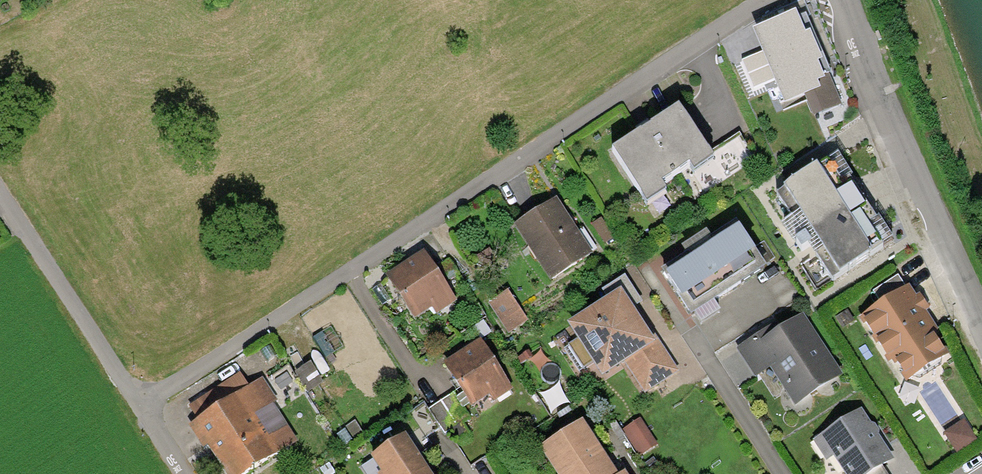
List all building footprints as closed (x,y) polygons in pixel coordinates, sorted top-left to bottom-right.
[(802,10),(764,26),(771,42),(755,49),(778,103),(803,93),(813,116),(842,104),(802,10)] [(710,152),(678,105),(646,126),(613,149),(648,201),(666,188),(661,181),(689,162),(695,170),(714,157),(710,152)] [(739,133),(710,152),(714,157),(695,170),(692,171),(707,193),(757,160),(739,133)] [(784,188),(776,193),(802,233),(794,238),(801,249),(808,244),(831,279),(884,244),(893,238),(878,216),(876,217),(850,176),(852,175),(838,153),(818,166),(817,163),(782,186),(784,188)] [(575,226),(557,197),(514,225),(550,280),(593,253),(575,226)] [(614,237),(601,217),(591,224),(604,243),(614,237)] [(766,266),(736,221),(711,237),(699,245),(686,253),(662,269),(680,295),(679,296),(691,314),(766,266)] [(699,245),(711,237),(707,230),(682,246),(686,253),(699,245)] [(425,250),(386,276),(414,319),(432,308),(436,315),(458,301),(425,250)] [(880,302),(905,286),(898,275),(873,291),(880,302)] [(880,302),(860,315),(890,362),(892,361),(905,382),(948,355),(934,333),(939,330),(926,311),(929,309),(924,300),(919,293),(916,294),(909,284),(905,286),(880,302)] [(621,288),(567,323),(603,377),(626,362),(656,342),(648,329),(639,316),(621,288)] [(508,289),(488,302),(508,334),(528,322),(508,289)] [(855,320),(848,310),(836,318),(843,328),(855,320)] [(842,375),(802,313),(777,329),(773,332),(769,326),(736,347),(755,377),(770,368),(794,406),(842,375)] [(651,327),(648,329),(656,342),(626,362),(645,392),(679,371),(651,327)] [(513,388),(481,338),(463,349),(443,362),(471,407),(490,395),(494,401),(513,388)] [(311,362),(295,371),(307,392),(323,383),(311,362)] [(189,406),(198,420),(249,387),(240,373),(189,406)] [(189,426),(203,448),(206,446),(224,473),(246,473),(298,441),(273,403),(277,400),(263,378),(249,387),(198,420),(189,426)] [(470,418),(453,393),(428,409),(445,434),(470,418)] [(813,440),(827,461),(834,456),(845,473),(870,473),(894,459),(878,434),(880,433),(877,428),(874,423),(871,424),(862,408),(813,440)] [(658,444),(640,417),(622,430),(640,456),(658,444)] [(557,473),(562,473),(602,448),(592,433),(583,419),(539,447),(557,473)] [(977,440),(964,420),(944,433),(957,453),(977,440)] [(426,464),(419,454),(406,433),(370,456),(381,472),(378,473),(411,473),(426,464)] [(562,473),(619,473),(609,459),(602,448),(562,473)] [(411,473),(432,473),(429,470),(426,464),(411,473)]
